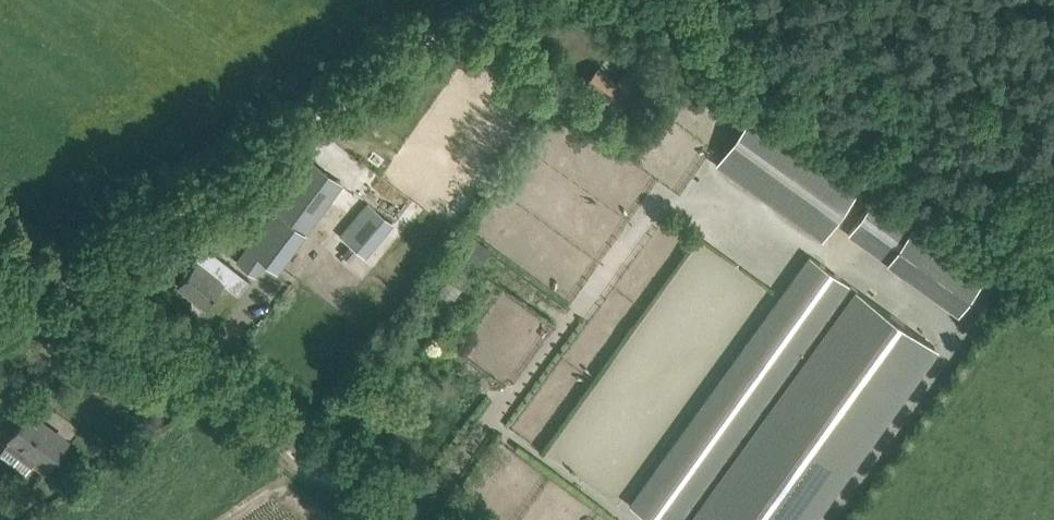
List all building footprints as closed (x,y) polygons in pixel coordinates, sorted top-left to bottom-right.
[(628,41),(643,52),(651,41),(636,31),(628,41)] [(587,82),(620,108),(644,78),(629,67),(617,82),(598,68),(587,82)] [(860,188),(755,111),(716,164),(822,240),(860,188)] [(239,262),(256,275),(266,262),(276,270),(341,185),(313,164),(239,262)] [(906,274),(931,239),(875,198),(849,233),(906,274)] [(341,235),(366,256),(394,223),(368,202),(341,235)] [(630,504),(652,519),(808,519),(934,346),(810,256),(630,504)] [(223,259),(213,273),(196,260),(178,284),(205,305),(235,268),(223,259)] [(445,272),(432,298),(449,307),(462,281),(445,272)] [(0,451),(0,453),(27,473),(37,459),(48,467),(68,441),(29,412),(0,451)] [(9,511),(0,498),(0,518),(9,511)]
